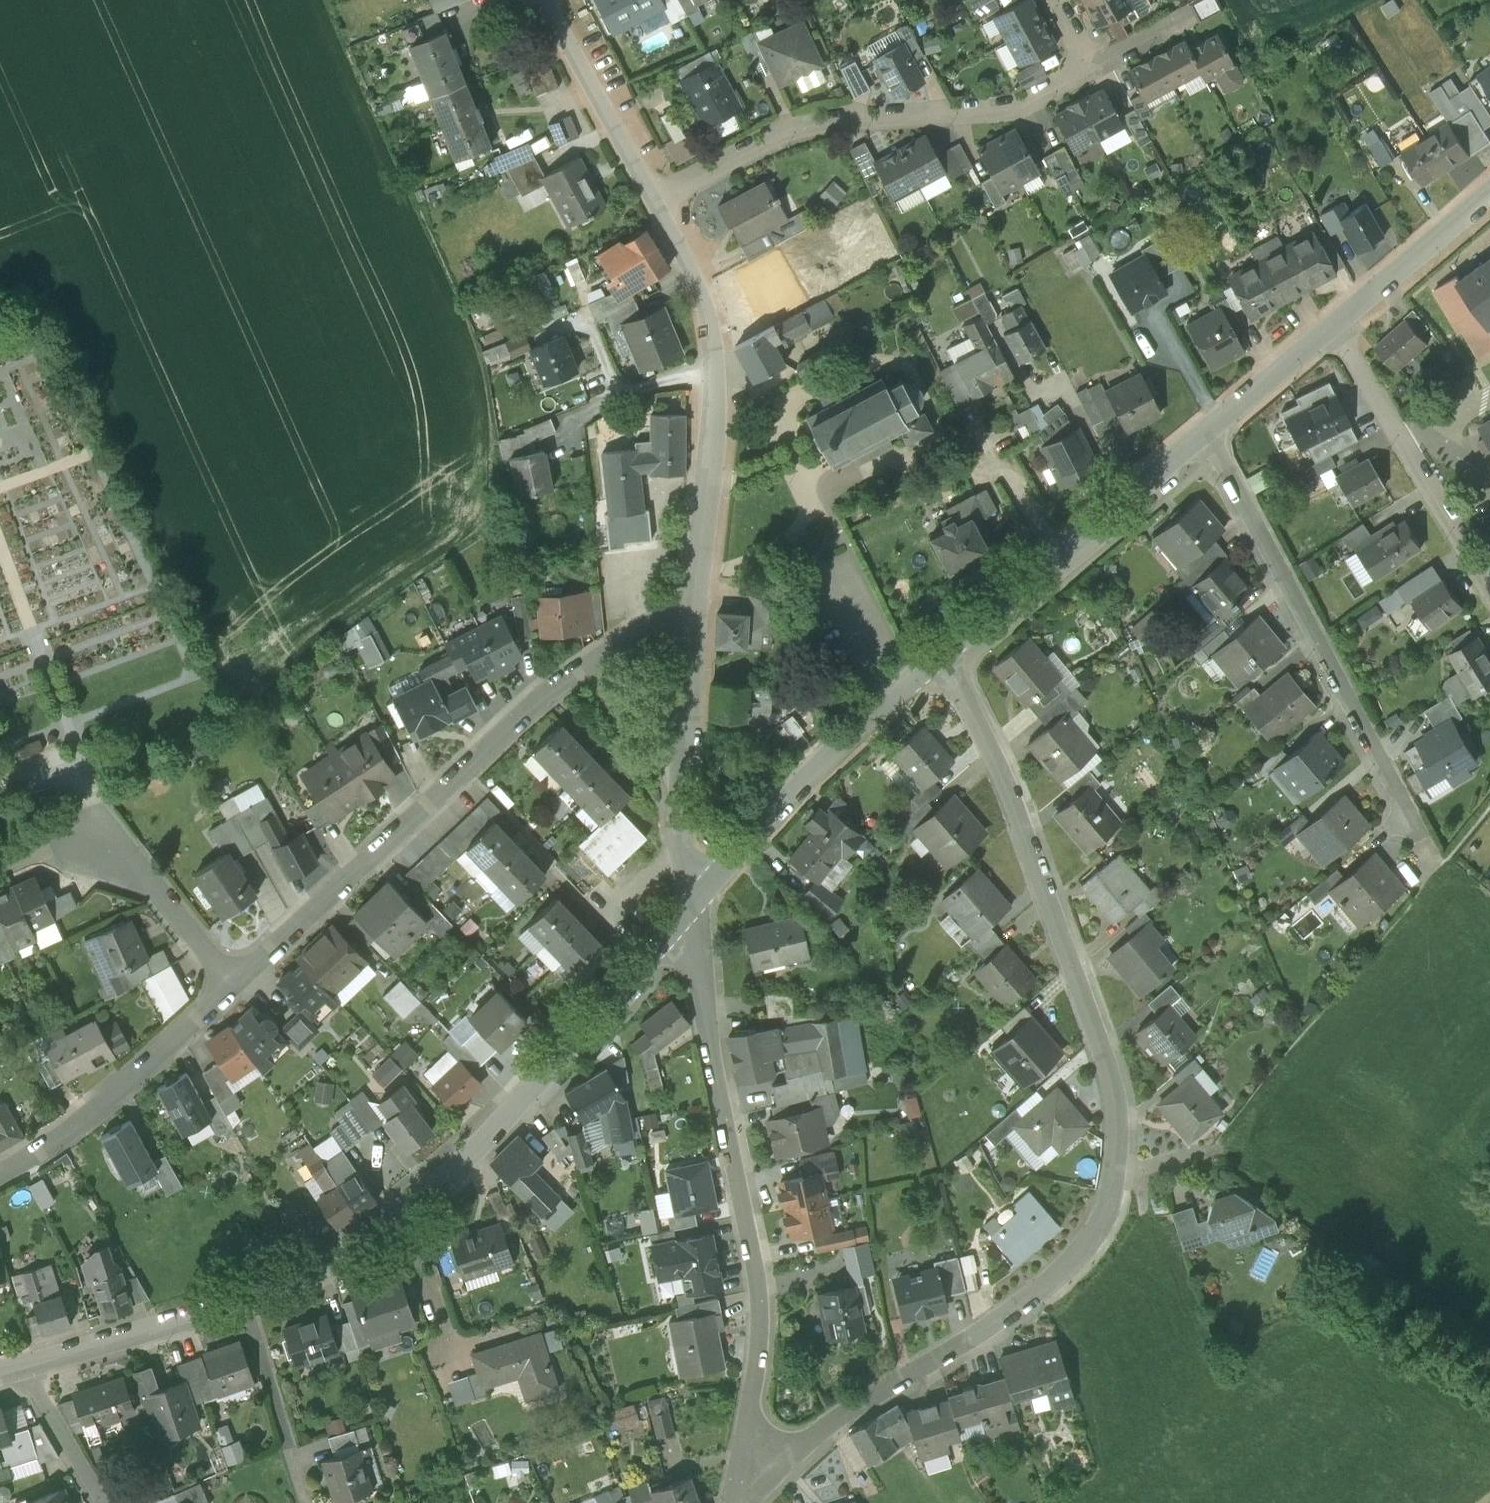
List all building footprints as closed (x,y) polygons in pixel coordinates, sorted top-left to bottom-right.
[(436,12),(467,0),(431,0),(436,12)] [(616,33),(661,6),(663,5),(660,0),(597,0),(616,33)] [(687,15),(678,0),(660,0),(663,5),(661,6),(671,24),(687,15)] [(687,15),(697,9),(694,3),(692,0),(678,0),(687,15)] [(973,9),(990,0),(965,0),(964,1),(970,11),(973,9)] [(996,0),(990,0),(973,9),(979,19),(1000,8),(996,0)] [(1007,41),(1042,22),(1030,0),(1024,0),(994,16),(994,18),(1001,31),(1007,41)] [(1129,0),(1087,0),(1084,2),(1097,27),(1107,21),(1117,16),(1133,7),(1129,0)] [(1147,11),(1149,4),(1147,0),(1129,0),(1133,7),(1117,16),(1122,25),(1147,11)] [(1196,12),(1219,0),(1218,0),(1194,0),(1190,2),(1196,12)] [(1223,10),(1219,0),(1196,12),(1201,22),(1223,10)] [(1381,6),(1389,19),(1403,10),(1397,0),(1391,0),(1381,6)] [(661,11),(643,19),(649,32),(667,23),(661,11)] [(418,20),(425,39),(442,32),(444,31),(436,12),(418,20)] [(1128,35),(1122,25),(1117,16),(1107,21),(1118,41),(1128,35)] [(1001,31),(994,18),(982,24),(989,37),(1001,31)] [(425,39),(418,20),(384,34),(392,53),(409,46),(425,39)] [(1055,46),(1042,22),(1007,41),(1020,66),(1055,46)] [(773,71),(779,85),(795,77),(819,66),(821,65),(801,23),(774,36),(759,43),(767,59),(773,71)] [(902,44),(912,62),(924,56),(907,24),(894,31),(901,45),(902,44)] [(771,27),(754,31),(759,43),(774,36),(771,27)] [(416,103),(430,98),(465,83),(444,31),(442,32),(425,39),(409,46),(423,82),(409,87),(416,103)] [(740,37),(753,65),(767,59),(759,43),(754,31),(740,37)] [(866,45),(874,60),(901,45),(894,31),(866,45)] [(1217,35),(1189,50),(1189,51),(1200,71),(1199,71),(1204,80),(1215,74),(1233,64),(1217,35)] [(937,36),(921,40),(925,55),(941,51),(937,36)] [(1185,42),(1156,57),(1172,86),(1181,81),(1199,71),(1200,71),(1189,51),(1189,50),(1185,42)] [(886,82),(894,97),(922,81),(912,62),(902,44),(901,45),(874,60),(877,64),(875,70),(881,80),(886,82)] [(675,70),(681,80),(714,62),(708,52),(675,70)] [(519,55),(496,62),(500,72),(523,64),(519,55)] [(1144,101),(1172,86),(1156,57),(1128,72),(1140,94),(1144,101)] [(767,59),(753,65),(759,78),(773,71),(767,59)] [(838,68),(853,99),(871,90),(856,60),(838,68)] [(1013,73),(1022,89),(1047,76),(1038,60),(1013,73)] [(681,80),(706,127),(711,124),(733,112),(739,109),(714,62),(681,80)] [(1240,78),(1233,64),(1215,74),(1222,88),(1227,90),(1240,83),(1240,78)] [(537,97),(548,93),(559,88),(550,66),(539,71),(528,75),(537,97)] [(819,66),(795,77),(802,92),(826,81),(819,66)] [(1489,92),(1489,68),(1479,75),(1489,92)] [(532,92),(522,70),(509,76),(519,98),(532,92)] [(1199,71),(1181,81),(1189,95),(1207,85),(1204,80),(1199,71)] [(1472,85),(1489,113),(1489,92),(1479,75),(1469,82),(1472,85)] [(1451,124),(1462,118),(1450,99),(1461,92),(1452,79),(1430,92),(1451,123),(1451,124)] [(475,108),(465,83),(430,98),(455,161),(470,155),(491,147),(480,121),(483,120),(477,107),(475,108)] [(1489,126),(1489,113),(1472,85),(1461,92),(1473,111),(1484,129),(1489,126)] [(1180,100),(1172,86),(1144,101),(1151,116),(1180,100)] [(416,103),(409,87),(396,93),(402,108),(416,103)] [(1086,95),(1077,100),(1098,139),(1122,125),(1103,90),(1088,98),(1086,95)] [(1473,111),(1461,92),(1450,99),(1462,118),(1473,111)] [(1129,100),(1141,121),(1151,116),(1144,101),(1140,94),(1129,100)] [(1073,152),(1098,139),(1077,100),(1067,105),(1069,109),(1054,117),(1073,152)] [(1123,115),(1137,140),(1147,134),(1134,109),(1123,115)] [(1473,111),(1462,118),(1451,124),(1470,154),(1489,141),(1489,139),(1484,129),(1473,111)] [(661,118),(672,140),(684,134),(672,112),(661,118)] [(733,112),(711,124),(719,138),(740,127),(733,112)] [(570,116),(559,121),(548,125),(557,147),(568,142),(579,138),(570,116)] [(1451,123),(1427,138),(1445,167),(1454,161),(1455,163),(1470,154),(1451,124),(1451,123)] [(1122,125),(1098,139),(1106,154),(1131,141),(1122,125)] [(1016,129),(997,140),(1019,182),(1037,173),(1039,172),(1016,129)] [(1363,136),(1371,148),(1382,141),(1373,129),(1363,136)] [(924,137),(900,150),(919,185),(944,172),(935,156),(924,137)] [(1436,172),(1445,167),(1427,138),(1403,153),(1422,183),(1437,174),(1436,172)] [(1000,193),(1019,182),(997,140),(977,150),(992,177),(1000,193)] [(1371,148),(1383,167),(1393,160),(1382,141),(1371,148)] [(850,150),(864,179),(879,170),(875,163),(876,163),(864,142),(850,150)] [(949,149),(962,173),(973,167),(959,143),(949,149)] [(501,155),(507,169),(533,158),(528,144),(501,155)] [(1063,146),(1053,152),(1064,173),(1070,184),(1080,178),(1063,146)] [(948,181),(962,173),(949,149),(935,156),(944,172),(948,181)] [(894,198),(919,185),(900,150),(876,163),(875,163),(879,170),(894,198)] [(1054,179),(1064,173),(1053,152),(1043,158),(1054,179)] [(470,155),(455,161),(460,171),(475,164),(470,155)] [(507,169),(501,155),(494,158),(495,160),(490,162),(492,166),(487,168),(490,175),(507,169)] [(594,213),(605,207),(579,157),(544,176),(542,177),(546,183),(549,189),(554,186),(575,224),(588,217),(589,218),(595,215),(594,213)] [(542,177),(544,176),(533,158),(507,169),(522,196),(546,183),(542,177)] [(1156,162),(1142,168),(1148,180),(1161,174),(1156,162)] [(919,185),(927,200),(951,186),(948,181),(944,172),(919,185)] [(1037,173),(1019,182),(1026,195),(1044,185),(1037,173)] [(1064,173),(1054,179),(1064,198),(1075,192),(1070,184),(1064,173)] [(981,183),(995,207),(1005,202),(1000,193),(992,177),(981,183)] [(847,193),(833,180),(818,196),(833,209),(847,193)] [(735,223),(745,242),(766,232),(788,220),(788,219),(777,200),(779,199),(777,196),(772,198),(764,183),(718,207),(728,226),(735,223)] [(437,184),(423,190),(428,200),(441,195),(437,184)] [(919,185),(894,198),(902,213),(927,200),(919,185)] [(569,227),(575,224),(554,186),(549,189),(569,227)] [(1342,228),(1357,253),(1385,237),(1366,204),(1349,213),(1342,202),(1331,209),(1342,228)] [(1320,215),(1331,234),(1342,228),(1331,209),(1320,215)] [(799,213),(788,219),(788,220),(795,234),(807,228),(799,213)] [(1067,228),(1073,239),(1089,230),(1083,219),(1067,228)] [(788,220),(766,232),(773,246),(795,234),(788,220)] [(617,296),(618,298),(619,297),(631,290),(669,266),(647,230),(622,246),(621,244),(600,253),(614,276),(607,281),(608,281),(614,291),(617,296)] [(771,247),(773,246),(766,232),(745,242),(753,256),(771,247)] [(1083,246),(1091,260),(1101,255),(1089,234),(1079,240),(1083,246)] [(1229,279),(1250,318),(1333,273),(1312,234),(1229,279)] [(1145,256),(1158,279),(1180,266),(1163,237),(1140,250),(1144,257),(1145,256)] [(1020,246),(1006,250),(1011,266),(1024,262),(1020,246)] [(1083,246),(1073,252),(1082,267),(1092,262),(1091,260),(1083,246)] [(750,258),(756,269),(777,257),(771,247),(753,256),(750,258)] [(1072,273),(1082,267),(1073,252),(1072,249),(1061,255),(1072,273)] [(1110,276),(1130,311),(1147,301),(1152,298),(1153,298),(1165,291),(1158,279),(1145,256),(1144,257),(1110,276)] [(763,318),(774,312),(799,299),(777,257),(756,269),(741,277),(763,318)] [(1460,280),(1458,282),(1489,326),(1489,259),(1460,280)] [(566,266),(575,284),(585,280),(577,261),(566,266)] [(1458,282),(1460,280),(1458,276),(1434,291),(1459,333),(1463,330),(1480,358),(1489,352),(1489,326),(1458,282)] [(588,293),(588,303),(605,296),(601,287),(588,293)] [(1003,296),(1011,310),(1020,305),(1025,303),(1017,289),(1003,296)] [(635,301),(631,290),(619,297),(625,307),(635,301)] [(588,303),(590,309),(617,296),(614,291),(605,296),(588,303)] [(806,295),(799,299),(774,312),(780,323),(802,311),(812,305),(806,295)] [(595,322),(606,317),(617,313),(625,307),(619,297),(618,298),(617,296),(590,309),(595,321),(595,322)] [(1219,310),(1231,333),(1241,327),(1225,296),(1210,304),(1215,312),(1219,310)] [(980,313),(972,298),(951,309),(958,324),(980,313)] [(802,311),(810,327),(832,315),(824,299),(812,305),(802,311)] [(978,303),(987,321),(995,316),(986,299),(978,303)] [(635,301),(625,307),(617,313),(606,317),(614,336),(625,331),(622,325),(641,317),(635,301)] [(1028,321),(1020,305),(1011,310),(1001,315),(1004,321),(1011,322),(1014,328),(1028,321)] [(622,325),(625,331),(614,336),(623,357),(634,352),(639,365),(680,349),(670,324),(668,325),(662,311),(664,310),(663,308),(641,317),(622,325)] [(1189,326),(1211,367),(1215,364),(1218,366),(1225,362),(1226,358),(1241,350),(1231,333),(1219,310),(1215,312),(1189,326)] [(1407,319),(1421,335),(1429,327),(1414,310),(1405,317),(1406,319),(1407,319)] [(780,323),(774,326),(735,347),(753,381),(784,365),(782,361),(789,356),(782,342),(810,327),(802,311),(780,323)] [(1003,334),(1014,328),(1011,322),(1004,321),(1001,315),(994,318),(1003,334)] [(970,337),(977,352),(995,343),(981,316),(964,325),(970,337)] [(1375,347),(1396,371),(1428,343),(1421,335),(1407,319),(1406,319),(1375,347)] [(1003,334),(1020,363),(1044,349),(1028,321),(1014,328),(1003,334)] [(481,352),(482,351),(505,342),(499,329),(476,339),(481,352)] [(523,334),(506,342),(511,354),(512,357),(530,349),(523,334)] [(530,349),(544,384),(577,371),(563,336),(530,349)] [(796,370),(798,375),(830,359),(855,345),(849,336),(798,363),(796,370)] [(947,349),(954,363),(977,352),(970,337),(947,349)] [(486,363),(511,354),(506,342),(482,351),(486,363)] [(996,345),(995,343),(977,352),(954,363),(944,369),(952,383),(957,380),(967,401),(1013,377),(997,345),(996,345)] [(939,371),(956,406),(967,401),(957,380),(952,383),(944,369),(939,371)] [(1116,413),(1125,431),(1161,413),(1141,374),(1105,392),(1105,393),(1116,413)] [(851,456),(856,465),(891,446),(887,437),(899,430),(905,442),(911,440),(932,429),(921,408),(921,407),(918,402),(920,398),(919,392),(917,387),(913,383),(907,381),(902,381),(902,380),(886,388),(880,378),(861,388),(856,380),(821,398),(825,407),(806,418),(807,420),(808,420),(810,424),(809,425),(810,427),(811,426),(816,436),(813,437),(820,450),(823,448),(828,457),(827,458),(828,460),(829,460),(831,464),(830,465),(832,467),(851,456)] [(1100,382),(1087,389),(1103,420),(1116,413),(1105,393),(1105,392),(1100,382)] [(1299,449),(1305,446),(1316,441),(1301,412),(1336,395),(1329,382),(1295,399),(1298,404),(1281,412),(1299,449)] [(1092,426),(1103,420),(1087,389),(1086,387),(1076,393),(1092,426)] [(1301,412),(1316,441),(1349,424),(1350,424),(1336,395),(1301,412)] [(1041,416),(1046,426),(1064,412),(1057,403),(1041,416)] [(1022,439),(1042,429),(1030,408),(1011,418),(1022,439)] [(1038,432),(1045,447),(1074,432),(1064,412),(1046,426),(1042,429),(1038,432)] [(651,415),(651,451),(651,471),(651,473),(684,474),(684,416),(651,415)] [(525,433),(528,444),(556,432),(551,419),(524,429),(524,434),(525,433)] [(1480,429),(1489,445),(1489,423),(1480,429)] [(1305,446),(1315,463),(1330,455),(1358,441),(1349,424),(1316,441),(1305,446)] [(1043,448),(1062,485),(1096,468),(1077,431),(1074,432),(1045,447),(1043,448)] [(504,469),(511,467),(509,458),(530,454),(528,444),(525,433),(524,434),(516,435),(516,437),(498,440),(504,469)] [(639,472),(651,471),(651,451),(637,452),(637,450),(602,453),(608,514),(622,513),(644,511),(639,472)] [(544,451),(530,454),(509,458),(511,467),(517,497),(552,489),(544,451)] [(1336,466),(1330,455),(1315,463),(1309,466),(1315,477),(1336,466)] [(1335,478),(1351,506),(1384,487),(1368,459),(1335,478)] [(973,495),(985,516),(996,510),(985,489),(973,495)] [(930,538),(948,572),(988,550),(973,522),(985,516),(973,495),(945,510),(949,516),(940,521),(945,530),(930,538)] [(1172,547),(1184,563),(1213,539),(1223,531),(1197,500),(1154,536),(1163,547),(1167,551),(1172,547)] [(622,513),(625,544),(651,541),(648,510),(644,511),(622,513)] [(625,544),(622,513),(608,514),(605,515),(608,550),(625,548),(625,544)] [(1372,541),(1390,569),(1422,548),(1404,521),(1372,541)] [(1341,537),(1350,551),(1371,536),(1362,523),(1341,537)] [(1184,563),(1192,572),(1216,552),(1221,548),(1213,539),(1184,563)] [(1390,569),(1372,541),(1357,551),(1374,578),(1390,569)] [(1167,551),(1163,547),(1154,555),(1171,575),(1180,567),(1167,551)] [(1180,567),(1184,563),(1172,547),(1167,551),(1180,567)] [(1361,587),(1374,578),(1357,551),(1344,560),(1361,587)] [(1224,561),(1216,552),(1192,572),(1186,578),(1194,588),(1200,583),(1199,581),(1224,561)] [(1311,557),(1299,565),(1308,581),(1321,573),(1311,557)] [(1200,583),(1225,612),(1232,606),(1250,591),(1224,561),(1199,581),(1200,583)] [(1398,588),(1407,601),(1413,603),(1444,580),(1433,564),(1398,588)] [(775,589),(782,585),(782,578),(776,567),(760,576),(744,583),(750,596),(766,587),(769,592),(775,589)] [(508,580),(511,598),(524,596),(521,578),(508,580)] [(1194,588),(1186,578),(1176,585),(1185,596),(1194,588)] [(1423,616),(1432,629),(1463,606),(1444,580),(1413,603),(1423,616)] [(1225,612),(1200,583),(1194,588),(1185,596),(1208,624),(1212,622),(1213,623),(1225,612)] [(757,609),(765,624),(781,615),(775,604),(769,592),(766,587),(750,596),(757,609)] [(1387,614),(1407,601),(1398,588),(1378,601),(1387,614)] [(781,601),(775,589),(769,592),(775,604),(781,601)] [(531,639),(524,596),(511,598),(519,641),(531,639)] [(576,598),(578,611),(591,610),(589,597),(576,598)] [(540,602),(544,633),(580,629),(578,611),(576,598),(540,602)] [(1375,603),(1355,616),(1363,628),(1383,615),(1375,603)] [(1220,632),(1223,630),(1240,615),(1232,606),(1225,612),(1213,623),(1220,632)] [(762,626),(765,624),(757,609),(746,615),(745,636),(762,626)] [(591,610),(578,611),(580,629),(593,628),(591,610)] [(1149,612),(1130,628),(1140,641),(1160,624),(1149,612)] [(715,645),(744,647),(745,647),(745,636),(746,615),(717,614),(715,645)] [(1248,625),(1240,615),(1223,630),(1231,639),(1248,625)] [(1417,639),(1432,629),(1423,616),(1408,626),(1417,639)] [(358,641),(376,631),(368,617),(352,628),(358,641)] [(478,628),(501,673),(513,667),(511,662),(522,656),(501,617),(478,628)] [(1226,669),(1239,684),(1282,648),(1257,618),(1248,625),(1231,639),(1214,654),(1215,655),(1217,653),(1229,667),(1226,669)] [(1196,635),(1205,645),(1220,632),(1213,623),(1212,622),(1208,624),(1196,635)] [(760,649),(762,626),(745,636),(745,647),(744,647),(744,648),(760,649)] [(352,628),(339,638),(346,651),(360,644),(358,641),(352,628)] [(489,679),(501,673),(478,628),(455,640),(467,663),(476,679),(487,674),(489,679)] [(1452,641),(1458,652),(1478,640),(1471,629),(1452,641)] [(1223,630),(1220,632),(1205,645),(1201,648),(1210,659),(1215,655),(1214,654),(1231,639),(1223,630)] [(360,644),(371,667),(389,658),(376,631),(358,641),(360,644)] [(1192,656),(1201,648),(1205,645),(1196,635),(1183,645),(1192,656)] [(994,666),(1027,705),(1054,683),(1043,670),(1047,664),(1043,659),(1026,639),(994,666)] [(1475,694),(1489,684),(1489,658),(1479,639),(1478,640),(1458,652),(1452,656),(1461,670),(1475,694)] [(467,663),(455,640),(445,645),(450,654),(457,668),(467,663)] [(1053,652),(1043,659),(1047,664),(1059,678),(1054,683),(1065,696),(1076,687),(1080,684),(1053,652)] [(1217,653),(1215,655),(1226,669),(1229,667),(1217,653)] [(431,680),(432,681),(444,675),(457,668),(450,654),(419,671),(426,683),(431,680)] [(1215,655),(1210,659),(1202,666),(1214,679),(1226,669),(1215,655)] [(1059,678),(1047,664),(1043,670),(1054,683),(1059,678)] [(1456,705),(1475,694),(1461,670),(1448,678),(1445,682),(1445,686),(1451,695),(1456,705)] [(393,699),(426,683),(419,671),(387,687),(393,699)] [(458,701),(444,675),(432,681),(445,707),(458,701)] [(1246,710),(1271,741),(1313,706),(1287,675),(1261,697),(1246,710)] [(405,722),(414,740),(452,719),(445,707),(432,681),(431,680),(426,683),(393,699),(405,722)] [(1027,705),(1039,718),(1060,700),(1065,696),(1054,683),(1027,705)] [(746,721),(766,723),(768,687),(748,686),(746,721)] [(1088,701),(1076,687),(1065,696),(1060,700),(1070,712),(1066,716),(1094,750),(1100,746),(1087,731),(1089,723),(1077,709),(1088,701)] [(1236,703),(1243,712),(1246,710),(1261,697),(1253,688),(1236,703)] [(470,694),(458,701),(445,707),(452,719),(476,707),(470,694)] [(1425,710),(1438,731),(1453,722),(1454,723),(1464,717),(1456,705),(1451,695),(1425,710)] [(405,722),(393,699),(386,703),(398,726),(405,722)] [(1070,712),(1060,700),(1039,718),(1048,729),(1060,718),(1061,720),(1066,716),(1070,712)] [(811,707),(817,726),(827,723),(821,705),(811,707)] [(1094,750),(1066,716),(1061,720),(1090,754),(1094,750)] [(781,725),(794,741),(802,734),(789,718),(781,725)] [(1029,744),(1059,780),(1060,779),(1073,768),(1090,754),(1061,720),(1060,718),(1048,729),(1029,744)] [(1453,722),(1438,731),(1419,743),(1419,744),(1439,776),(1440,779),(1447,775),(1453,785),(1470,775),(1466,768),(1477,762),(1454,723),(1453,722)] [(365,736),(385,766),(399,756),(383,724),(365,736)] [(533,752),(550,770),(578,743),(561,726),(533,752)] [(892,755),(906,770),(922,789),(931,780),(953,762),(923,727),(892,755)] [(1276,770),(1300,799),(1325,777),(1326,778),(1343,763),(1332,750),(1333,749),(1323,737),(1322,738),(1317,733),(1287,759),(1275,769),(1276,770)] [(333,757),(335,759),(361,798),(365,795),(369,796),(379,789),(379,785),(384,782),(387,769),(385,766),(365,736),(333,757)] [(550,770),(567,787),(594,761),(578,743),(550,770)] [(1439,776),(1419,744),(1404,752),(1424,785),(1439,776)] [(1090,754),(1073,768),(1081,777),(1089,770),(1102,760),(1094,750),(1090,754)] [(1258,768),(1266,778),(1269,776),(1276,770),(1275,769),(1287,759),(1279,750),(1258,768)] [(550,770),(533,752),(522,763),(539,780),(550,770)] [(906,770),(892,755),(881,764),(895,779),(906,770)] [(332,817),(361,798),(335,759),(320,768),(319,767),(305,777),(314,791),(316,790),(322,799),(319,801),(330,819),(332,817)] [(567,787),(583,805),(611,778),(594,761),(567,787)] [(1060,779),(1067,789),(1081,777),(1073,768),(1060,779)] [(922,789),(906,770),(895,779),(911,798),(922,789)] [(1089,770),(1081,777),(1067,789),(1075,798),(1090,786),(1093,790),(1100,784),(1089,770)] [(1293,804),(1300,799),(1276,770),(1269,776),(1293,804)] [(1432,798),(1453,785),(1447,775),(1440,779),(1439,776),(1424,785),(1432,798)] [(628,796),(611,778),(583,805),(601,823),(617,807),(628,796)] [(922,789),(911,798),(920,808),(921,808),(927,802),(941,791),(931,780),(922,789)] [(497,784),(490,790),(508,810),(516,803),(497,784)] [(233,798),(240,811),(250,805),(264,798),(256,785),(233,798)] [(1056,814),(1087,850),(1116,826),(1103,810),(1107,807),(1093,790),(1090,786),(1075,798),(1056,814)] [(487,797),(479,805),(495,822),(503,814),(487,797)] [(931,846),(947,865),(983,833),(952,797),(935,811),(929,817),(912,831),(917,836),(920,833),(931,846)] [(1323,862),(1324,863),(1367,827),(1341,797),(1310,823),(1298,832),(1299,833),(1311,847),(1317,842),(1329,857),(1323,862)] [(240,811),(233,798),(218,806),(225,819),(234,814),(240,811)] [(250,805),(260,822),(273,815),(264,798),(250,805)] [(900,826),(920,808),(911,798),(891,815),(900,826)] [(304,811),(317,830),(333,819),(332,817),(330,819),(319,801),(304,811)] [(935,811),(927,802),(921,808),(929,817),(935,811)] [(240,811),(234,814),(252,847),(261,843),(268,839),(260,822),(250,805),(240,811)] [(494,823),(495,822),(479,805),(471,813),(487,830),(494,823)] [(646,837),(617,807),(601,823),(579,844),(607,874),(646,837)] [(1120,822),(1107,807),(1103,810),(1116,826),(1120,822)] [(929,817),(921,808),(920,808),(900,826),(913,840),(917,836),(912,831),(929,817)] [(806,824),(814,830),(841,853),(844,855),(845,856),(860,837),(828,810),(825,814),(819,809),(806,824)] [(478,837),(487,830),(471,813),(463,821),(478,837)] [(230,859),(252,847),(234,814),(225,819),(207,829),(223,852),(224,851),(230,859)] [(1284,829),(1292,839),(1299,833),(1298,832),(1310,823),(1302,814),(1284,829)] [(268,839),(272,847),(287,839),(273,815),(260,822),(268,839)] [(470,845),(478,837),(463,821),(455,829),(470,845)] [(467,849),(484,867),(511,841),(494,823),(487,830),(478,837),(470,845),(467,849)] [(467,849),(470,845),(455,829),(447,836),(462,853),(467,849)] [(1283,846),(1292,839),(1284,829),(1275,836),(1283,846)] [(840,854),(841,853),(814,830),(789,860),(817,883),(819,880),(840,854)] [(301,832),(287,839),(272,847),(286,875),(315,860),(301,832)] [(931,846),(920,833),(917,836),(913,840),(909,843),(920,855),(931,846)] [(456,858),(462,853),(447,836),(438,844),(454,860),(456,858)] [(528,858),(511,841),(484,867),(500,884),(528,858)] [(1311,847),(1323,862),(1329,857),(1317,842),(1311,847)] [(446,868),(454,860),(438,844),(430,852),(446,868)] [(484,867),(467,849),(462,853),(456,858),(474,877),(475,875),(484,867)] [(214,904),(224,918),(255,896),(230,859),(224,851),(223,852),(193,873),(201,884),(202,886),(206,883),(217,899),(213,902),(214,904)] [(438,876),(446,868),(430,852),(422,860),(438,876)] [(853,865),(840,854),(819,880),(831,891),(853,865)] [(1374,854),(1371,856),(1389,878),(1392,875),(1374,854)] [(1082,886),(1113,922),(1132,906),(1149,892),(1149,891),(1118,855),(1082,886)] [(1344,902),(1362,923),(1404,889),(1392,875),(1389,878),(1371,856),(1344,879),(1330,891),(1341,905),(1344,902)] [(545,875),(528,858),(500,884),(518,902),(545,875)] [(433,881),(438,876),(422,860),(414,867),(430,884),(433,881)] [(421,892),(430,884),(414,867),(406,875),(421,892)] [(500,884),(484,867),(475,875),(492,893),(500,884)] [(1315,887),(1323,897),(1330,891),(1344,879),(1336,869),(1315,887)] [(972,937),(973,938),(988,925),(1009,906),(978,870),(941,902),(972,937)] [(33,879),(13,887),(32,929),(51,920),(44,902),(33,879)] [(441,889),(433,881),(430,884),(421,892),(429,900),(441,889)] [(392,953),(392,954),(413,934),(409,929),(421,917),(423,916),(410,904),(389,882),(355,915),(356,916),(376,937),(392,953)] [(202,886),(213,902),(217,899),(206,883),(202,886)] [(202,886),(201,884),(193,889),(207,910),(214,904),(213,902),(202,886)] [(518,902),(500,884),(492,893),(491,894),(507,912),(518,902)] [(32,929),(13,887),(10,889),(0,893),(0,919),(2,923),(13,949),(14,948),(36,938),(32,929)] [(805,896),(822,911),(830,902),(813,887),(805,896)] [(1132,906),(1140,916),(1143,913),(1162,897),(1153,887),(1149,891),(1149,892),(1132,906)] [(1315,904),(1323,897),(1315,887),(1306,894),(1315,904)] [(44,902),(51,920),(54,919),(78,908),(70,890),(44,902)] [(421,917),(440,937),(453,925),(422,893),(410,904),(423,916),(421,917)] [(529,925),(546,942),(573,916),(556,898),(529,925)] [(453,900),(443,909),(453,919),(463,910),(453,900)] [(1359,926),(1362,923),(1344,902),(1341,905),(1359,926)] [(1359,926),(1341,905),(1332,913),(1350,934),(1359,926)] [(1152,923),(1143,913),(1140,916),(1125,928),(1132,938),(1148,924),(1149,926),(1152,923)] [(960,927),(948,914),(938,922),(950,936),(960,927)] [(347,924),(368,946),(370,943),(376,937),(356,916),(347,924)] [(546,942),(562,960),(590,934),(573,916),(546,942)] [(470,917),(460,927),(469,936),(479,927),(470,917)] [(850,931),(839,917),(829,924),(840,938),(850,931)] [(51,920),(32,929),(36,938),(41,949),(64,939),(54,919),(51,920)] [(745,930),(752,968),(808,957),(801,919),(745,930)] [(95,938),(112,974),(115,973),(145,959),(147,958),(146,957),(130,922),(95,938)] [(0,924),(0,963),(6,961),(18,955),(14,948),(13,949),(2,923),(0,924)] [(1108,958),(1139,995),(1170,969),(1152,948),(1161,940),(1149,926),(1148,924),(1132,938),(1108,958)] [(546,942),(529,925),(517,936),(534,954),(535,953),(546,942)] [(966,942),(975,952),(996,934),(988,925),(973,938),(972,937),(966,942)] [(333,927),(315,944),(348,978),(366,962),(333,927)] [(607,951),(590,934),(562,960),(579,978),(607,951)] [(1005,945),(996,934),(975,952),(985,963),(1005,945)] [(392,953),(376,937),(370,943),(385,959),(392,953)] [(112,974),(95,938),(82,944),(107,999),(123,991),(115,973),(112,974)] [(562,960),(546,942),(535,953),(551,970),(562,960)] [(298,960),(301,962),(331,995),(348,978),(315,944),(298,960)] [(974,972),(1004,1006),(1013,998),(1035,979),(1005,945),(985,963),(974,972)] [(164,949),(146,957),(147,958),(145,959),(153,975),(171,965),(164,949)] [(123,991),(140,982),(153,975),(145,959),(115,973),(123,991)] [(334,997),(331,995),(301,962),(279,983),(289,994),(288,996),(287,1001),(295,1008),(300,1008),(301,1007),(312,1018),(334,997)] [(171,965),(153,975),(140,982),(163,1022),(189,998),(171,965)] [(383,997),(403,1019),(421,1002),(400,980),(383,997)] [(1147,1004),(1157,1015),(1169,1005),(1169,1006),(1180,997),(1170,985),(1147,1004)] [(767,1018),(782,1017),(793,1017),(793,994),(767,994),(767,1018)] [(478,1028),(498,1048),(527,1021),(503,996),(490,1009),(485,1004),(470,1019),(478,1028)] [(339,1002),(334,997),(312,1018),(317,1023),(339,1002)] [(1189,1008),(1180,997),(1169,1006),(1178,1017),(1189,1008)] [(992,1017),(1000,1026),(1021,1008),(1013,998),(1004,1006),(992,1017)] [(641,1024),(648,1032),(660,1048),(690,1024),(672,1000),(641,1024)] [(438,1019),(421,1002),(403,1019),(406,1022),(433,1024),(438,1019)] [(1137,1033),(1163,1064),(1195,1037),(1178,1017),(1169,1006),(1169,1005),(1157,1015),(1137,1033)] [(253,1007),(231,1028),(254,1062),(258,1067),(285,1041),(275,1031),(277,1029),(277,1024),(270,1016),(264,1016),(263,1017),(253,1007)] [(1029,1017),(1021,1008),(1000,1026),(1008,1035),(1029,1017)] [(300,1013),(291,1021),(309,1039),(318,1031),(300,1013)] [(1019,1083),(1020,1084),(1060,1050),(1030,1016),(1029,1017),(1008,1035),(991,1050),(1009,1071),(1016,1066),(1026,1077),(1019,1083)] [(781,1060),(784,1059),(782,1053),(816,1047),(820,1051),(825,1077),(830,1077),(864,1071),(854,1017),(837,1020),(837,1018),(818,1021),(783,1027),(762,1031),(771,1071),(780,1069),(778,1062),(781,1060)] [(817,1018),(782,1017),(783,1027),(818,1021),(817,1018)] [(52,1058),(64,1079),(85,1067),(87,1071),(115,1056),(113,1052),(101,1031),(96,1021),(48,1047),(46,1047),(52,1058)] [(299,1049),(309,1039),(291,1021),(281,1030),(299,1049)] [(101,1031),(113,1052),(128,1045),(116,1023),(101,1031)] [(231,1077),(254,1062),(231,1028),(208,1044),(221,1062),(231,1077)] [(478,1028),(461,1044),(474,1057),(481,1065),(498,1048),(478,1028)] [(729,1038),(738,1081),(772,1073),(771,1071),(762,1031),(729,1038)] [(646,1059),(660,1048),(648,1032),(633,1043),(646,1059)] [(465,1066),(474,1057),(461,1044),(452,1034),(442,1044),(449,1052),(459,1062),(460,1061),(465,1066)] [(24,1045),(36,1067),(38,1066),(52,1058),(46,1047),(48,1047),(42,1036),(24,1045)] [(389,1056),(391,1058),(402,1069),(403,1070),(419,1055),(405,1040),(389,1056)] [(834,1091),(830,1077),(825,1077),(820,1051),(816,1047),(782,1053),(784,1059),(788,1082),(772,1086),(776,1106),(809,1098),(834,1091)] [(646,1059),(652,1093),(669,1089),(660,1048),(646,1059)] [(424,1076),(434,1086),(459,1062),(449,1052),(424,1076)] [(64,1079),(52,1058),(38,1066),(50,1088),(65,1081),(64,1079)] [(374,1074),(385,1086),(402,1069),(391,1058),(374,1074)] [(1172,1077),(1180,1086),(1191,1077),(1201,1068),(1193,1059),(1172,1077)] [(460,1061),(459,1062),(434,1086),(433,1087),(454,1109),(481,1084),(465,1066),(460,1061)] [(203,1074),(215,1096),(219,1103),(235,1093),(234,1092),(227,1080),(231,1077),(221,1062),(203,1074)] [(258,1067),(254,1062),(231,1077),(227,1080),(234,1092),(262,1074),(258,1067)] [(565,1092),(583,1123),(600,1113),(624,1099),(606,1067),(565,1092)] [(1217,1088),(1201,1068),(1191,1077),(1207,1096),(1217,1088)] [(830,1077),(834,1091),(865,1083),(864,1071),(830,1077)] [(157,1089),(183,1135),(186,1133),(208,1121),(212,1119),(203,1103),(187,1073),(157,1089)] [(1158,1105),(1188,1140),(1220,1112),(1207,1096),(1191,1077),(1180,1086),(1158,1105)] [(334,1084),(317,1081),(314,1102),(331,1104),(334,1084)] [(385,1121),(407,1150),(431,1131),(410,1104),(414,1101),(402,1085),(380,1103),(390,1117),(385,1121)] [(1037,1089),(1015,1109),(1023,1119),(1046,1099),(1037,1089)] [(1015,1127),(1032,1146),(1046,1134),(1059,1149),(1087,1125),(1056,1090),(1046,1099),(1023,1119),(1015,1126),(1015,1127)] [(809,1098),(811,1109),(818,1108),(822,1126),(833,1123),(839,1113),(834,1091),(809,1098)] [(358,1112),(371,1102),(363,1092),(350,1102),(351,1103),(358,1112)] [(219,1103),(225,1114),(241,1104),(235,1093),(219,1103)] [(225,1114),(219,1103),(215,1096),(203,1103),(212,1119),(208,1121),(215,1132),(217,1137),(233,1128),(225,1114)] [(916,1096),(903,1099),(908,1119),(921,1116),(916,1096)] [(771,1107),(774,1119),(811,1109),(809,1098),(776,1106),(771,1107)] [(612,1140),(615,1155),(635,1150),(624,1099),(600,1113),(603,1125),(609,1124),(612,1140)] [(24,1137),(5,1102),(0,1105),(0,1151),(24,1137)] [(371,1102),(358,1112),(372,1131),(382,1123),(378,1119),(381,1116),(371,1102)] [(335,1114),(342,1124),(355,1143),(372,1131),(358,1112),(351,1103),(335,1114)] [(826,1140),(822,1126),(818,1108),(811,1109),(774,1119),(768,1120),(776,1155),(788,1152),(797,1149),(796,1147),(826,1140)] [(984,1135),(994,1146),(1005,1136),(1015,1127),(1015,1126),(1023,1119),(1015,1109),(984,1135)] [(583,1123),(583,1130),(586,1139),(587,1139),(591,1153),(612,1140),(609,1124),(603,1125),(600,1113),(583,1123)] [(656,1113),(642,1116),(645,1130),(659,1127),(656,1113)] [(915,1119),(897,1125),(901,1136),(919,1130),(915,1119)] [(101,1137),(128,1187),(134,1184),(154,1173),(158,1171),(153,1163),(131,1121),(101,1137)] [(215,1132),(208,1121),(186,1133),(193,1144),(215,1132)] [(344,1152),(355,1143),(342,1124),(331,1132),(332,1135),(344,1151),(344,1152)] [(1015,1127),(1005,1136),(1034,1169),(1045,1160),(1032,1146),(1015,1127)] [(542,1138),(557,1156),(567,1148),(554,1129),(542,1138)] [(567,1135),(577,1168),(593,1162),(590,1153),(591,1153),(587,1139),(586,1139),(583,1130),(567,1135)] [(1046,1161),(1059,1149),(1046,1134),(1032,1146),(1045,1160),(1046,1161)] [(332,1135),(312,1148),(318,1157),(323,1165),(342,1152),(344,1151),(332,1135)] [(510,1183),(542,1216),(559,1199),(531,1170),(542,1160),(519,1137),(492,1164),(510,1182),(510,1183)] [(298,1152),(306,1165),(318,1157),(312,1148),(309,1144),(298,1152)] [(800,1160),(804,1177),(819,1174),(821,1181),(838,1177),(832,1151),(800,1160)] [(323,1165),(329,1173),(357,1214),(377,1200),(358,1172),(357,1173),(342,1152),(323,1165)] [(974,1167),(966,1154),(955,1161),(963,1174),(974,1167)] [(162,1187),(167,1196),(183,1187),(166,1156),(153,1163),(158,1171),(154,1173),(162,1187)] [(323,1165),(318,1157),(306,1165),(317,1181),(329,1173),(323,1165)] [(670,1192),(675,1215),(694,1211),(716,1207),(707,1163),(666,1171),(670,1192)] [(154,1173),(134,1184),(142,1199),(162,1187),(154,1173)] [(329,1173),(317,1181),(326,1194),(317,1200),(336,1228),(357,1214),(329,1173)] [(784,1202),(786,1209),(825,1200),(821,1181),(819,1174),(804,1177),(780,1182),(782,1192),(779,1193),(781,1203),(784,1202)] [(54,1202),(41,1179),(29,1186),(42,1209),(54,1202)] [(308,1186),(317,1200),(326,1194),(317,1181),(308,1186)] [(487,1196),(497,1220),(509,1215),(499,1191),(487,1196)] [(675,1215),(670,1192),(654,1195),(659,1219),(668,1217),(675,1215)] [(992,1239),(1015,1265),(1059,1227),(1029,1192),(1015,1203),(1023,1212),(1018,1216),(992,1239)] [(1212,1198),(1210,1205),(1225,1200),(1224,1198),(1236,1194),(1233,1192),(1212,1198)] [(1209,1230),(1220,1239),(1247,1230),(1258,1237),(1277,1231),(1274,1219),(1236,1194),(1224,1198),(1225,1200),(1210,1205),(1206,1218),(1206,1219),(1209,1230)] [(837,1198),(825,1200),(830,1224),(843,1222),(837,1198)] [(573,1213),(559,1199),(542,1216),(556,1230),(573,1213)] [(830,1224),(825,1200),(786,1209),(788,1216),(784,1217),(786,1227),(790,1226),(792,1235),(831,1227),(830,1224)] [(1015,1212),(1018,1216),(1023,1212),(1015,1203),(1011,1207),(1015,1212)] [(1195,1222),(1196,1222),(1191,1206),(1171,1212),(1178,1233),(1196,1227),(1194,1222),(1195,1222)] [(280,1213),(292,1236),(303,1230),(290,1207),(280,1213)] [(643,1235),(659,1232),(654,1209),(638,1212),(643,1235)] [(668,1217),(671,1230),(674,1230),(697,1225),(694,1211),(675,1215),(668,1217)] [(1018,1216),(1015,1212),(1001,1225),(993,1216),(982,1226),(992,1239),(1018,1216)] [(278,1217),(262,1226),(269,1240),(286,1231),(278,1217)] [(1196,1222),(1195,1222),(1202,1244),(1220,1239),(1209,1230),(1206,1219),(1196,1222)] [(1178,1233),(1183,1251),(1202,1244),(1195,1222),(1194,1222),(1196,1227),(1178,1233)] [(451,1239),(463,1274),(510,1258),(499,1224),(451,1239)] [(10,1240),(6,1227),(0,1229),(0,1243),(10,1240)] [(866,1228),(851,1231),(854,1243),(868,1240),(866,1228)] [(676,1242),(674,1230),(671,1230),(650,1235),(652,1247),(676,1242)] [(1247,1230),(1220,1239),(1230,1246),(1258,1237),(1247,1230)] [(816,1239),(818,1251),(854,1243),(851,1231),(816,1239)] [(549,1255),(541,1234),(529,1239),(537,1260),(549,1255)] [(694,1271),(697,1291),(720,1286),(710,1235),(676,1242),(652,1247),(659,1278),(689,1272),(694,1271)] [(94,1281),(104,1315),(131,1306),(131,1305),(123,1281),(120,1271),(119,1272),(115,1259),(110,1260),(106,1247),(97,1250),(85,1264),(91,1282),(94,1281)] [(849,1271),(874,1267),(871,1250),(846,1254),(849,1271)] [(958,1258),(966,1291),(979,1288),(974,1269),(979,1267),(976,1253),(958,1258)] [(10,1280),(3,1256),(0,1257),(0,1283),(10,1280)] [(936,1270),(942,1297),(965,1291),(957,1256),(933,1262),(935,1270),(936,1270)] [(510,1258),(463,1274),(464,1278),(495,1268),(512,1263),(510,1258)] [(50,1265),(39,1269),(48,1299),(59,1296),(50,1265)] [(495,1268),(464,1278),(468,1290),(499,1280),(495,1268)] [(34,1304),(48,1299),(39,1269),(25,1273),(31,1292),(34,1304)] [(895,1285),(903,1319),(945,1308),(942,1297),(936,1270),(935,1270),(920,1273),(920,1274),(909,1276),(910,1281),(895,1285)] [(692,1292),(697,1291),(694,1271),(689,1272),(692,1292)] [(19,1296),(31,1292),(25,1273),(13,1276),(19,1296)] [(123,1281),(131,1305),(149,1299),(137,1276),(123,1281)] [(355,1298),(367,1337),(368,1336),(398,1327),(413,1322),(398,1276),(352,1291),(355,1298)] [(894,1280),(895,1285),(910,1281),(909,1276),(894,1280)] [(820,1294),(829,1337),(861,1330),(852,1287),(820,1294)] [(37,1315),(43,1334),(70,1325),(61,1295),(59,1296),(48,1299),(34,1304),(37,1315)] [(343,1302),(349,1321),(357,1346),(360,1353),(372,1349),(368,1336),(367,1337),(355,1298),(343,1302)] [(713,1314),(716,1331),(724,1329),(720,1310),(718,1298),(675,1307),(677,1319),(696,1313),(696,1315),(713,1314)] [(683,1349),(688,1374),(724,1367),(716,1331),(713,1314),(696,1315),(696,1313),(677,1319),(669,1321),(675,1350),(683,1349)] [(283,1328),(296,1366),(338,1352),(326,1314),(283,1328)] [(27,1318),(32,1337),(43,1334),(37,1315),(27,1318)] [(344,1351),(357,1346),(349,1321),(335,1325),(344,1351)] [(368,1336),(372,1349),(402,1339),(398,1327),(368,1336)] [(556,1328),(539,1334),(546,1353),(563,1347),(556,1328)] [(525,1373),(532,1397),(558,1387),(546,1353),(539,1334),(474,1355),(479,1372),(480,1372),(484,1386),(511,1377),(525,1373)] [(1045,1387),(1051,1407),(1074,1400),(1056,1342),(999,1360),(1004,1377),(1010,1398),(1045,1387)] [(212,1374),(219,1394),(253,1382),(239,1343),(205,1355),(212,1374)] [(680,1376),(688,1374),(683,1349),(675,1350),(680,1376)] [(201,1357),(190,1361),(197,1383),(209,1379),(208,1376),(201,1357)] [(186,1387),(197,1383),(190,1361),(177,1365),(183,1383),(184,1382),(186,1387)] [(134,1374),(143,1398),(146,1397),(146,1396),(158,1391),(151,1368),(134,1374)] [(468,1376),(475,1399),(487,1395),(484,1386),(480,1372),(479,1372),(468,1376)] [(532,1397),(525,1373),(511,1377),(519,1401),(532,1397)] [(209,1379),(197,1383),(203,1402),(203,1403),(220,1397),(219,1394),(212,1374),(208,1376),(209,1379)] [(475,1399),(468,1376),(448,1382),(456,1405),(475,1399)] [(991,1394),(995,1406),(1011,1401),(1010,1398),(1004,1377),(986,1382),(990,1394),(991,1394)] [(86,1395),(97,1425),(134,1412),(123,1378),(85,1391),(86,1395)] [(154,1420),(159,1437),(184,1429),(178,1412),(192,1408),(192,1405),(186,1387),(184,1382),(183,1383),(158,1391),(146,1396),(146,1397),(154,1420)] [(948,1397),(949,1401),(957,1427),(980,1420),(982,1426),(983,1426),(987,1436),(997,1433),(998,1435),(1010,1431),(1009,1427),(1005,1415),(1005,1413),(998,1408),(996,1409),(995,1406),(991,1394),(990,1394),(986,1382),(971,1387),(971,1385),(961,1388),(963,1393),(948,1397)] [(186,1387),(192,1405),(203,1402),(197,1383),(186,1387)] [(1041,1392),(1022,1395),(1025,1411),(1043,1408),(1041,1392)] [(85,1429),(90,1444),(102,1440),(97,1425),(86,1395),(75,1398),(85,1429)] [(61,1403),(78,1431),(85,1429),(75,1398),(61,1403)] [(648,1402),(657,1438),(674,1433),(666,1398),(648,1402)] [(959,1436),(957,1427),(949,1401),(936,1405),(935,1404),(919,1409),(919,1410),(906,1414),(909,1425),(913,1438),(919,1457),(922,1457),(945,1449),(949,1448),(946,1439),(959,1436)] [(634,1404),(606,1413),(612,1429),(639,1420),(634,1404)] [(2,1411),(9,1434),(27,1428),(20,1405),(2,1411)] [(868,1464),(913,1438),(909,1425),(897,1405),(850,1433),(868,1464)] [(10,1438),(9,1434),(2,1411),(1,1407),(0,1408),(0,1442),(10,1438)] [(1005,1415),(1009,1427),(1018,1424),(1015,1412),(1005,1415)] [(324,1422),(329,1437),(347,1432),(342,1417),(324,1422)] [(40,1423),(27,1428),(9,1434),(10,1438),(18,1463),(37,1457),(39,1464),(42,1463),(60,1457),(40,1423)] [(142,1428),(131,1443),(144,1453),(155,1438),(142,1428)] [(328,1437),(332,1451),(358,1444),(354,1430),(347,1432),(329,1437),(328,1437)] [(9,1466),(18,1463),(10,1438),(0,1442),(0,1469),(9,1466)] [(240,1440),(221,1447),(228,1466),(247,1459),(240,1440)] [(321,1461),(334,1502),(372,1491),(360,1449),(321,1461)] [(951,1465),(945,1449),(922,1457),(927,1473),(951,1465)] [(9,1466),(13,1477),(14,1480),(44,1470),(42,1463),(39,1464),(37,1457),(18,1463),(9,1466)] [(512,1460),(512,1473),(529,1473),(528,1460),(512,1460)] [(508,1461),(492,1466),(496,1478),(512,1473),(508,1461)] [(9,1466),(0,1469),(0,1481),(13,1477),(9,1466)] [(699,1502),(690,1476),(651,1490),(648,1481),(627,1486),(630,1495),(632,1502),(697,1502),(699,1502)] [(208,1501),(200,1482),(175,1493),(173,1494),(177,1502),(210,1502),(208,1501)] [(623,1497),(619,1486),(580,1502),(625,1502),(623,1497)] [(4,1487),(0,1488),(0,1501),(3,1502),(9,1501),(11,1495),(9,1490),(4,1487)] [(62,1490),(33,1502),(68,1502),(62,1490)] [(173,1494),(154,1502),(177,1502),(173,1494)]
